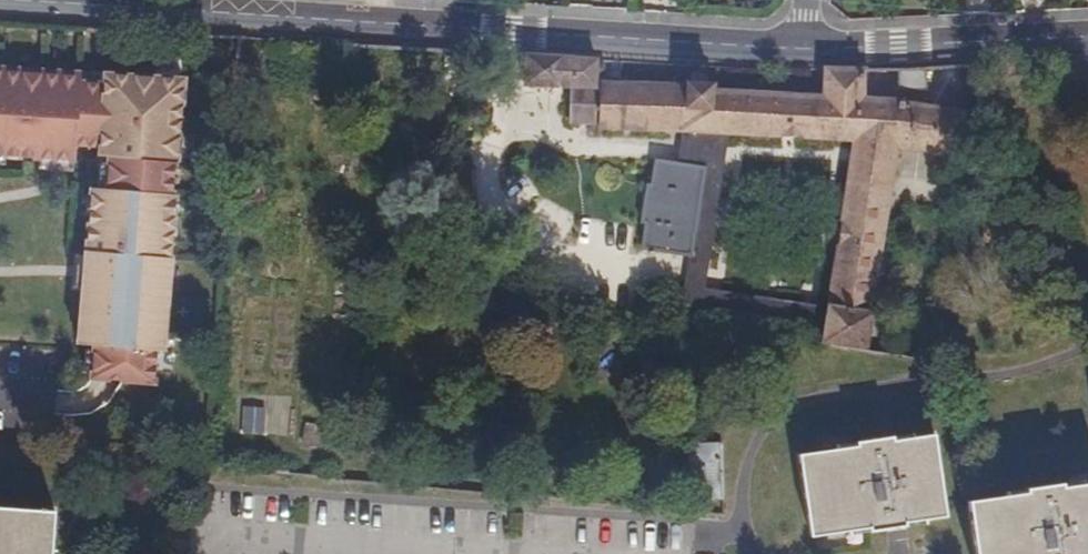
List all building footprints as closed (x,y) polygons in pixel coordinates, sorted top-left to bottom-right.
[(579,54),(508,49),(507,80),(553,82),(551,119),(583,120),(583,129),(665,132),(718,134),(838,138),(820,305),(819,324),(816,347),(860,351),(877,198),(874,196),(879,145),(961,157),(968,112),(884,99),(884,96),(877,95),(842,93),(846,67),(806,65),(805,92),(698,86),(697,78),(664,76),(664,81),(578,76),(579,54)] [(881,68),(846,67),(842,93),(877,95),(878,85),(881,68)] [(911,87),(912,68),(881,68),(878,85),(911,87)] [(75,159),(76,143),(101,144),(100,153),(109,154),(107,186),(90,185),(86,254),(84,287),(81,345),(95,346),(93,378),(160,382),(162,349),(171,350),(179,190),(177,190),(179,158),(183,158),(188,74),(106,70),(105,81),(81,80),(81,74),(0,70),(0,155),(75,159)] [(718,134),(665,132),(661,165),(695,168),(685,261),(683,260),(677,307),(819,324),(820,305),(702,290),(718,134)] [(695,168),(661,165),(644,163),(640,189),(634,189),(630,227),(636,227),(632,253),(683,260),(685,261),(695,168)] [(84,287),(86,254),(77,254),(74,287),(84,287)] [(931,436),(797,454),(808,532),(942,514),(931,436)] [(689,496),(721,494),(718,439),(684,441),(689,496)] [(969,499),(975,553),(1087,553),(1087,482),(969,499)] [(0,513),(0,553),(49,553),(52,517),(0,513)]
